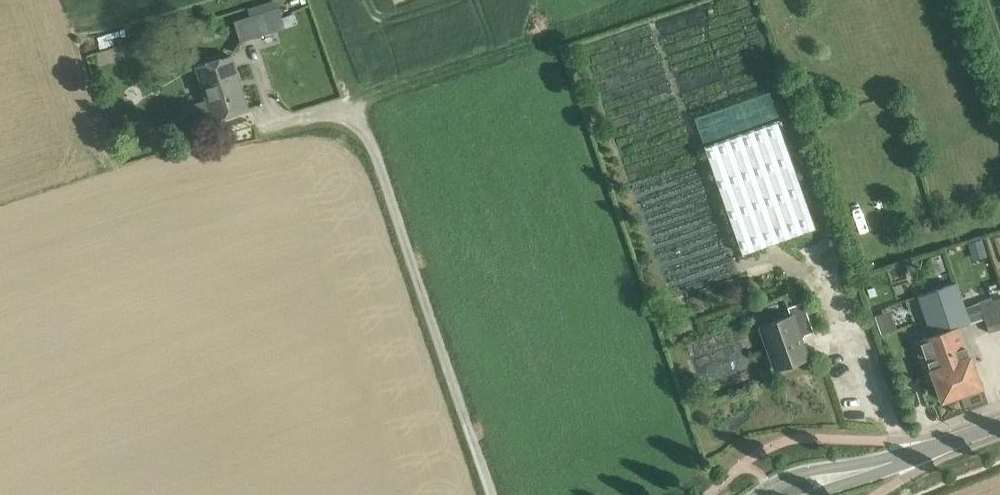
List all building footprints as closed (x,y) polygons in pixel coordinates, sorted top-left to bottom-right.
[(294,12),(281,16),(279,6),(234,20),(240,39),(297,22),(294,12)] [(214,119),(248,108),(231,53),(197,64),(214,119)] [(703,136),(780,118),(774,94),(697,112),(703,136)] [(775,126),(703,153),(741,258),(813,232),(775,126)] [(982,238),(969,242),(973,259),(987,255),(982,238)] [(942,253),(930,256),(934,271),(945,269),(942,253)] [(962,306),(953,283),(937,288),(951,328),(935,334),(946,365),(950,364),(955,379),(954,379),(959,393),(981,385),(970,356),(968,357),(956,326),(967,321),(962,306)] [(951,328),(937,288),(917,296),(930,335),(913,341),(926,373),(933,371),(943,399),(959,393),(954,379),(955,379),(950,364),(946,365),(935,334),(951,328)] [(990,331),(999,328),(999,298),(992,300),(991,297),(979,301),(962,306),(967,321),(985,316),(990,331)] [(791,313),(761,324),(777,369),(808,358),(800,336),(813,331),(802,302),(789,307),(791,313)]
